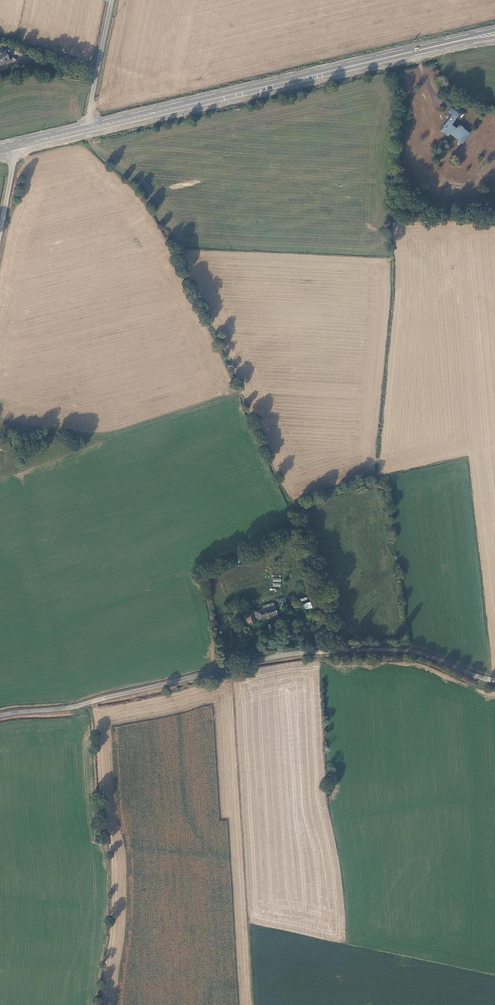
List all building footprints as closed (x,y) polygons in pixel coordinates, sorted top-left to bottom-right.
[(450,118),(455,121),(459,115),(455,112),(452,115),(450,118)] [(450,118),(441,130),(448,135),(450,134),(461,143),(468,134),(463,130),(463,129),(458,125),(455,130),(450,127),(455,121),(450,118)] [(263,608),(266,617),(277,613),(276,609),(279,608),(278,604),(263,608)] [(256,620),(266,617),(263,608),(253,612),(256,620)] [(249,622),(256,620),(253,612),(245,614),(248,623),(249,622)]
